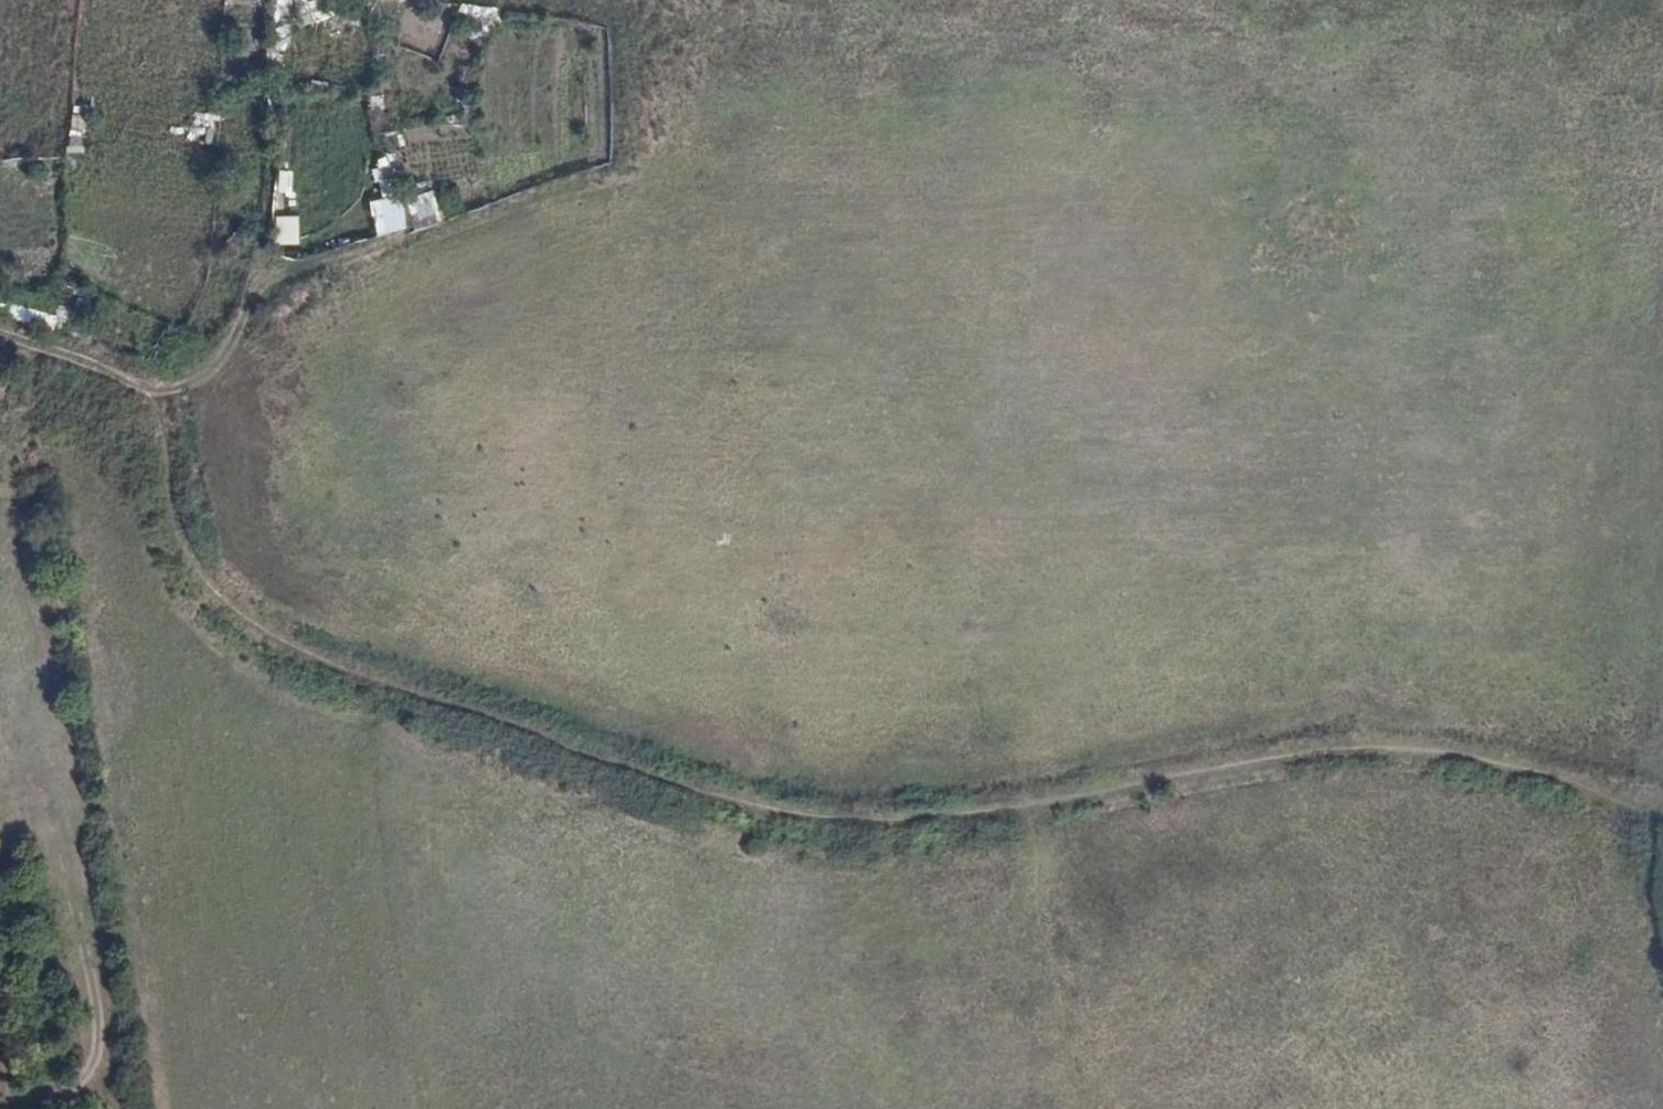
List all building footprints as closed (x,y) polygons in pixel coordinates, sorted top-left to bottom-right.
[(406,199),(412,227),(433,222),(426,194),(406,199)] [(404,231),(399,197),(368,201),(373,235),(404,231)]
